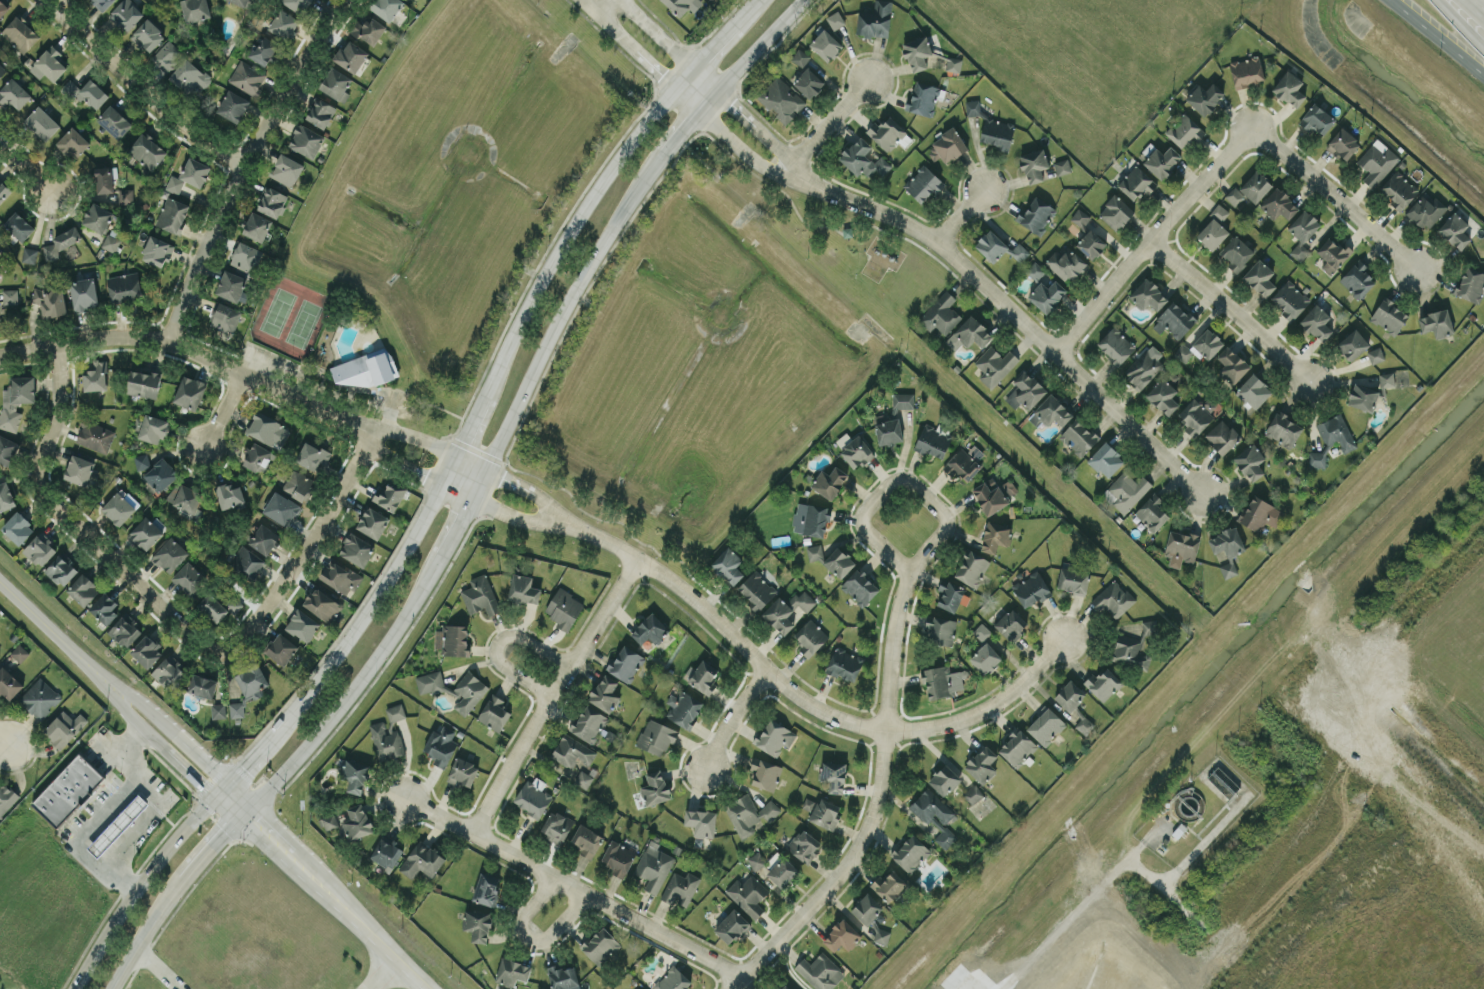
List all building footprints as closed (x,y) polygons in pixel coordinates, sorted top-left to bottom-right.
[(2,0),(0,0),(0,17),(10,7),(2,0)] [(103,11),(114,0),(91,0),(103,11)] [(124,34),(145,14),(131,0),(122,0),(107,15),(124,34)] [(211,15),(206,0),(181,0),(180,0),(187,23),(211,15)] [(304,15),(312,0),(283,0),(282,2),(304,15)] [(370,10),(391,22),(403,0),(375,0),(370,10)] [(679,16),(694,0),(662,0),(679,16)] [(887,38),(893,1),(887,0),(875,0),(873,13),(859,11),(856,33),(887,38)] [(291,40),(300,18),(278,8),(268,31),(291,40)] [(845,23),(838,10),(826,17),(833,30),(845,23)] [(23,53),(40,37),(18,14),(1,30),(23,53)] [(348,30),(373,46),(386,26),(369,15),(363,24),(356,19),(348,30)] [(149,54),(166,35),(147,18),(130,36),(149,54)] [(828,62),(843,45),(824,28),(809,45),(828,62)] [(247,54),(266,68),(276,54),(274,52),(279,44),(264,34),(257,45),(254,43),(247,54)] [(903,41),(910,72),(927,68),(924,56),(932,55),(927,36),(903,41)] [(150,59),(166,74),(184,54),(168,39),(150,59)] [(355,74),(369,52),(350,39),(343,49),(340,46),(332,58),(355,74)] [(44,73),(54,82),(67,67),(58,60),(63,54),(50,43),(29,69),(39,78),(44,73)] [(811,55),(797,48),(791,60),(804,67),(811,55)] [(1229,63),(1235,88),(1265,80),(1258,55),(1229,63)] [(168,76),(190,98),(210,79),(188,56),(168,76)] [(945,69),(959,72),(962,59),(948,56),(945,69)] [(267,75),(240,59),(228,80),(255,96),(267,75)] [(319,89),(345,102),(349,93),(344,90),(351,76),(330,66),(319,89)] [(793,83),(810,99),(825,83),(808,67),(793,83)] [(1306,95),(1298,89),(1303,81),(1287,69),(1271,90),(1297,108),(1306,95)] [(806,103),(795,91),(794,92),(777,75),(756,96),(784,125),(806,103)] [(12,76),(0,89),(0,101),(7,108),(12,103),(19,109),(32,95),(12,76)] [(109,95),(90,78),(80,88),(69,78),(59,89),(70,100),(76,93),(95,110),(109,95)] [(906,108),(931,117),(937,98),(942,100),(945,90),(916,79),(906,108)] [(1206,90),(1198,83),(1185,99),(1205,116),(1225,92),(1212,82),(1206,90)] [(217,113),(239,123),(250,99),(227,89),(217,113)] [(303,116),(324,129),(337,108),(316,95),(303,116)] [(967,116),(980,115),(979,99),(965,100),(967,116)] [(1320,138),(1335,120),(1314,102),(1299,120),(1320,138)] [(119,139),(133,125),(111,104),(97,119),(119,139)] [(45,142),(61,125),(38,105),(23,122),(45,142)] [(1165,132),(1182,148),(1193,137),(1197,141),(1206,132),(1184,112),(1165,132)] [(865,131),(887,152),(898,140),(904,146),(912,138),(888,116),(879,126),(874,122),(865,131)] [(1008,152),(1015,124),(985,116),(979,140),(996,144),(995,148),(1008,152)] [(288,147),(315,158),(325,134),(297,123),(288,147)] [(56,143),(73,160),(90,143),(72,126),(56,143)] [(933,161),(941,156),(945,163),(968,149),(954,127),(923,147),(933,161)] [(1360,140),(1339,127),(1326,148),(1347,161),(1360,140)] [(127,150),(151,171),(168,152),(144,131),(127,150)] [(838,158),(858,176),(862,171),(869,177),(875,170),(882,177),(893,165),(881,154),(874,163),(865,154),(872,146),(859,135),(838,158)] [(1372,188),(1400,158),(1388,146),(1382,152),(1373,143),(1356,161),(1368,172),(1362,179),(1372,188)] [(1163,153),(1156,147),(1142,162),(1161,180),(1183,157),(1170,145),(1163,153)] [(1049,167),(1044,148),(1019,154),(1027,184),(1044,180),(1041,169),(1049,167)] [(304,163),(280,153),(270,176),(293,187),(304,163)] [(165,188),(179,194),(184,180),(202,187),(210,165),(188,157),(180,178),(170,174),(165,188)] [(1054,161),(1056,175),(1071,172),(1068,159),(1054,161)] [(903,186),(921,203),(932,191),(935,194),(945,183),(924,164),(903,186)] [(1117,185),(1135,202),(1146,190),(1149,193),(1157,184),(1135,164),(1117,185)] [(113,192),(113,177),(117,177),(117,166),(95,167),(96,193),(113,192)] [(1255,203),(1272,185),(1256,169),(1239,188),(1255,203)] [(1400,210),(1419,190),(1397,169),(1378,189),(1400,210)] [(11,191),(0,181),(0,203),(11,191)] [(288,195),(266,184),(255,208),(277,218),(288,195)] [(1245,196),(1235,186),(1224,196),(1233,206),(1245,196)] [(1288,220),(1299,207),(1277,186),(1259,205),(1273,219),(1280,212),(1288,220)] [(133,188),(118,188),(117,203),(133,203),(133,188)] [(1433,195),(1429,199),(1421,193),(1405,213),(1427,231),(1447,206),(1433,195)] [(1116,231),(1134,212),(1115,194),(1097,213),(1116,231)] [(155,224),(178,234),(191,205),(168,195),(155,224)] [(1056,209),(1036,195),(1023,214),(1020,211),(1015,219),(1039,235),(1056,209)] [(102,233),(114,212),(93,201),(81,222),(102,233)] [(1219,222),(1229,212),(1219,203),(1209,214),(1213,218),(1195,236),(1212,251),(1230,232),(1219,222)] [(1091,216),(1077,208),(1069,221),(1083,229),(1091,216)] [(1287,229),(1300,239),(1289,253),(1300,262),(1310,250),(1303,244),(1321,222),(1304,208),(1287,229)] [(23,241),(35,227),(15,210),(3,224),(23,241)] [(271,218),(250,211),(243,235),(264,241),(271,218)] [(1460,250),(1471,238),(1463,231),(1469,224),(1453,211),(1437,231),(1460,250)] [(59,256),(57,248),(82,240),(77,227),(52,235),(54,242),(42,246),(46,260),(59,256)] [(974,245),(993,263),(1008,247),(989,228),(974,245)] [(1107,244),(1091,228),(1075,244),(1092,260),(1107,244)] [(114,252),(120,240),(108,233),(101,245),(114,252)] [(174,244),(149,234),(140,258),(165,267),(174,244)] [(1217,253),(1238,272),(1256,253),(1235,234),(1217,253)] [(1326,260),(1321,266),(1330,275),(1350,252),(1331,234),(1316,251),(1326,260)] [(261,250),(238,240),(228,263),(251,273),(261,250)] [(1008,251),(1020,263),(1030,252),(1018,241),(1008,251)] [(37,248),(23,247),(21,261),(35,263),(37,248)] [(1055,249),(1044,261),(1069,284),(1088,264),(1069,247),(1061,255),(1055,249)] [(1274,272),(1259,258),(1242,277),(1265,298),(1276,286),(1268,278),(1274,272)] [(1364,270),(1368,266),(1359,258),(1338,280),(1359,300),(1376,281),(1364,270)] [(1025,272),(1038,282),(1046,270),(1033,260),(1025,272)] [(1479,303),(1483,289),(1483,272),(1464,265),(1453,294),(1479,303)] [(246,276),(223,269),(215,294),(238,301),(246,276)] [(106,276),(109,301),(141,297),(138,272),(106,276)] [(1168,298),(1146,277),(1128,297),(1143,310),(1149,303),(1157,311),(1168,298)] [(73,309),(97,308),(96,278),(71,279),(73,309)] [(1027,296),(1046,314),(1067,290),(1055,279),(1048,287),(1041,281),(1027,296)] [(1269,298),(1290,321),(1310,302),(1289,279),(1269,298)] [(67,313),(61,284),(31,290),(34,303),(39,302),(43,319),(67,313)] [(18,288),(3,289),(3,304),(18,303),(18,288)] [(956,299),(947,290),(917,319),(929,332),(936,326),(944,334),(962,317),(950,305),(956,299)] [(1409,313),(1383,297),(1369,319),(1396,335),(1409,313)] [(1160,333),(1165,328),(1179,340),(1196,319),(1172,300),(1151,326),(1160,333)] [(235,332),(241,309),(215,302),(209,325),(235,332)] [(1332,330),(1325,322),(1331,316),(1316,303),(1299,321),(1321,342),(1332,330)] [(1454,333),(1447,308),(1417,316),(1421,332),(1433,328),(1435,338),(1454,333)] [(993,335),(970,314),(945,341),(955,350),(963,342),(967,347),(974,340),(982,347),(993,335)] [(1096,344),(1118,366),(1136,347),(1114,325),(1096,344)] [(1210,360),(1224,340),(1205,327),(1190,348),(1181,342),(1173,354),(1185,362),(1194,350),(1210,360)] [(1370,345),(1355,328),(1336,345),(1350,362),(1370,345)] [(1216,356),(1224,365),(1216,372),(1230,386),(1250,368),(1228,344),(1216,356)] [(984,371),(978,377),(991,389),(1019,359),(1009,349),(1003,356),(990,345),(974,362),(984,371)] [(1371,363),(1384,360),(1381,346),(1367,350),(1371,363)] [(1164,365),(1146,348),(1121,374),(1140,391),(1164,365)] [(329,365),(338,392),(398,373),(390,349),(375,354),(374,352),(329,365)] [(84,390),(106,389),(106,360),(91,360),(91,373),(83,373),(84,390)] [(126,392),(156,399),(161,374),(131,368),(126,392)] [(1013,381),(1017,385),(1004,399),(1015,408),(1021,402),(1029,410),(1047,390),(1024,369),(1013,381)] [(1395,385),(1393,371),(1379,374),(1381,387),(1395,385)] [(1255,410),(1272,391),(1253,373),(1235,391),(1255,410)] [(172,401),(196,410),(207,383),(183,374),(172,401)] [(9,376),(9,389),(2,389),(2,404),(0,412),(0,427),(16,432),(22,412),(17,410),(19,402),(34,402),(34,376),(9,376)] [(1177,390),(1162,377),(1145,395),(1168,416),(1179,404),(1171,397),(1177,390)] [(1378,389),(1352,383),(1347,405),(1373,411),(1378,389)] [(914,393),(893,393),(893,410),(913,410),(914,393)] [(1051,416),(1062,426),(1073,414),(1050,393),(1028,417),(1039,429),(1051,416)] [(1213,416),(1193,397),(1177,414),(1188,424),(1184,429),(1193,437),(1213,416)] [(1288,415),(1277,409),(1264,433),(1291,448),(1303,427),(1286,418),(1288,415)] [(291,428),(256,410),(245,431),(280,449),(291,428)] [(168,420),(145,413),(137,437),(160,445),(168,420)] [(1316,423),(1324,445),(1338,440),(1343,452),(1355,448),(1343,413),(1316,423)] [(877,445),(902,442),(900,415),(875,417),(877,445)] [(105,454),(116,430),(85,416),(74,440),(105,454)] [(1058,436),(1081,457),(1099,438),(1076,417),(1058,436)] [(1222,455),(1241,437),(1223,418),(1204,435),(1222,455)] [(914,448),(942,459),(952,435),(924,423),(914,448)] [(18,441),(0,435),(0,462),(11,466),(18,441)] [(852,470),(874,456),(861,435),(839,448),(852,470)] [(315,469),(319,461),(326,464),(331,451),(304,440),(295,461),(315,469)] [(1125,460),(1105,441),(1087,460),(1107,478),(1125,460)] [(243,464),(265,473),(274,451),(252,442),(243,464)] [(1258,464),(1265,458),(1253,442),(1233,457),(1251,482),(1264,472),(1258,464)] [(942,467),(949,474),(954,469),(967,481),(982,466),(961,446),(942,467)] [(1325,466),(1325,452),(1308,452),(1308,466),(1325,466)] [(63,477),(86,486),(95,462),(72,453),(63,477)] [(134,455),(136,469),(150,467),(147,453),(134,455)] [(179,474),(163,456),(142,475),(159,493),(179,474)] [(821,469),(810,487),(833,500),(848,473),(834,466),(830,474),(821,469)] [(282,491),(306,501),(315,478),(291,469),(282,491)] [(1136,481),(1124,469),(1102,494),(1124,514),(1152,484),(1142,475),(1136,481)] [(371,501),(396,511),(406,486),(389,479),(384,492),(376,488),(371,501)] [(1009,502),(1006,497),(1017,490),(1010,479),(990,491),(984,481),(971,489),(987,515),(1009,502)] [(203,493),(175,480),(166,501),(194,513),(203,493)] [(17,504),(6,481),(0,484),(0,511),(17,504)] [(222,509),(245,502),(240,486),(232,488),(230,481),(215,486),(222,509)] [(139,504),(121,487),(101,509),(119,526),(139,504)] [(262,512),(286,525),(292,515),(296,517),(302,506),(275,490),(262,512)] [(1169,517),(1158,504),(1162,500),(1155,492),(1133,512),(1153,532),(1169,517)] [(1284,509),(1250,495),(1238,522),(1259,531),(1263,521),(1276,527),(1284,509)] [(831,506),(803,503),(801,516),(796,515),(795,524),(801,524),(800,534),(824,537),(826,519),(830,520),(831,506)] [(379,539),(390,517),(366,505),(355,528),(379,539)] [(19,545),(35,528),(17,510),(1,528),(19,545)] [(145,551),(163,532),(145,515),(127,535),(145,551)] [(982,551),(996,553),(997,544),(1009,546),(1011,525),(985,522),(982,551)] [(249,545),(268,554),(272,547),(275,548),(282,534),(259,523),(249,545)] [(1224,549),(1227,557),(1245,550),(1236,526),(1207,537),(1213,553),(1224,549)] [(1168,565),(1180,567),(1181,559),(1194,562),(1200,536),(1169,529),(1164,555),(1170,556),(1168,565)] [(375,544),(349,531),(338,553),(364,567),(375,544)] [(41,567),(58,549),(45,537),(44,539),(38,534),(22,550),(41,567)] [(151,557),(169,574),(190,552),(171,535),(151,557)] [(808,561),(823,559),(821,544),(806,546),(808,561)] [(230,567),(256,579),(266,558),(240,546),(230,567)] [(743,559),(728,546),(710,565),(733,586),(744,574),(736,567),(743,559)] [(841,579),(856,562),(837,546),(822,562),(841,579)] [(989,559),(967,548),(954,576),(975,587),(989,559)] [(67,561),(59,554),(44,570),(62,587),(79,569),(68,560),(67,561)] [(319,578),(350,596),(361,575),(331,558),(319,578)] [(1218,564),(1223,579),(1238,574),(1233,559),(1218,564)] [(171,578),(189,595),(206,577),(188,560),(171,578)] [(1087,592),(1088,568),(1071,568),(1071,562),(1060,562),(1058,591),(1087,592)] [(880,588),(858,568),(840,586),(862,607),(880,588)] [(759,610),(777,591),(755,570),(737,589),(759,610)] [(1025,609),(1051,593),(1037,570),(1011,586),(1025,609)] [(84,607),(101,589),(83,572),(66,590),(84,607)] [(472,586),(460,590),(468,613),(484,608),(487,616),(500,611),(486,572),(469,578),(472,586)] [(531,586),(532,577),(513,573),(508,599),(538,605),(541,588),(531,586)] [(1135,602),(1116,578),(1093,597),(1112,620),(1135,602)] [(964,589),(941,580),(937,590),(941,592),(936,605),(955,612),(964,589)] [(342,604),(316,585),(302,604),(328,622),(342,604)] [(543,614),(569,629),(585,602),(558,587),(543,614)] [(783,635),(795,624),(787,616),(797,606),(805,614),(816,602),(803,588),(788,603),(780,595),(761,613),(783,635)] [(113,609),(118,603),(105,591),(89,608),(107,625),(118,614),(113,609)] [(224,603),(210,591),(196,605),(217,623),(229,610),(234,614),(244,603),(233,593),(224,603)] [(321,621),(297,607),(285,629),(309,642),(321,621)] [(994,624),(1011,642),(1028,625),(1011,607),(994,624)] [(641,644),(649,636),(655,643),(669,629),(651,612),(630,634),(641,644)] [(108,631),(126,648),(143,631),(124,613),(108,631)] [(957,621),(928,613),(924,629),(930,630),(928,640),(951,646),(957,621)] [(798,647),(808,657),(829,637),(811,618),(793,634),(802,644),(798,647)] [(1158,633),(1155,619),(1142,621),(1144,635),(1158,633)] [(982,641),(991,632),(981,622),(972,631),(982,641)] [(467,655),(468,626),(435,626),(435,647),(442,647),(442,655),(467,655)] [(264,652),(285,665),(298,644),(277,631),(264,652)] [(163,649),(147,633),(130,651),(146,667),(163,649)] [(1119,633),(1110,657),(1146,670),(1151,657),(1138,652),(1142,641),(1119,633)] [(1002,658),(986,641),(968,658),(984,675),(1002,658)] [(21,663),(30,653),(19,643),(10,653),(21,663)] [(607,671),(630,683),(644,656),(621,643),(607,671)] [(855,682),(864,657),(834,646),(825,671),(855,682)] [(168,655),(151,672),(169,690),(186,672),(168,655)] [(687,682),(709,695),(716,683),(712,680),(719,669),(701,659),(687,682)] [(234,675),(245,696),(269,684),(258,663),(234,675)] [(964,689),(961,669),(950,671),(948,664),(922,669),(928,699),(955,694),(955,690),(964,689)] [(24,685),(3,665),(0,668),(0,693),(9,701),(24,685)] [(1102,702),(1123,683),(1107,667),(1098,676),(1094,672),(1083,682),(1102,702)] [(415,676),(419,695),(445,689),(440,669),(415,676)] [(461,695),(453,707),(467,716),(488,684),(466,670),(453,690),(461,695)] [(187,692),(212,699),(218,681),(193,673),(187,692)] [(619,696),(612,693),(618,680),(601,673),(589,702),(612,712),(619,696)] [(18,700),(40,720),(62,696),(40,676),(18,700)] [(1069,712),(1086,694),(1070,679),(1053,697),(1069,712)] [(689,729),(704,702),(682,690),(677,699),(671,696),(667,702),(672,705),(665,716),(689,729)] [(510,711),(502,707),(505,700),(490,692),(477,720),(500,731),(510,711)] [(229,702),(230,717),(244,716),(243,701),(229,702)] [(386,708),(391,722),(406,716),(401,702),(386,708)] [(211,703),(212,718),(225,717),(225,703),(211,703)] [(608,717),(585,703),(569,730),(593,744),(608,717)] [(1045,746),(1066,724),(1046,705),(1025,728),(1045,746)] [(59,749),(72,736),(73,737),(75,736),(74,735),(88,720),(80,712),(73,719),(63,709),(49,724),(48,725),(43,729),(49,735),(48,735),(51,738),(49,740),(59,749)] [(1094,725),(1084,715),(1075,725),(1084,735),(1094,725)] [(754,744),(776,757),(782,745),(789,749),(797,733),(769,717),(754,744)] [(679,729),(646,718),(637,746),(663,755),(668,741),(674,743),(679,729)] [(386,732),(384,720),(369,723),(377,760),(405,754),(399,729),(386,732)] [(440,732),(433,728),(422,751),(435,757),(432,763),(445,769),(457,742),(451,739),(455,730),(443,725),(440,732)] [(1038,745),(1018,727),(997,749),(1017,768),(1038,745)] [(597,749),(562,734),(551,758),(573,767),(577,758),(591,764),(597,749)] [(964,766),(982,785),(997,771),(990,763),(997,756),(986,744),(964,766)] [(57,828),(80,803),(82,804),(93,793),(92,793),(95,790),(94,789),(100,783),(105,777),(79,752),(30,803),(57,828)] [(480,766),(457,756),(446,779),(469,789),(480,766)] [(751,783),(773,791),(782,766),(754,756),(750,768),(756,770),(751,783)] [(371,765),(345,758),(340,777),(350,779),(346,790),(362,795),(371,765)] [(828,792),(844,793),(845,762),(820,761),(820,780),(828,780),(828,792)] [(961,778),(944,763),(927,781),(944,797),(961,778)] [(1239,787),(1217,766),(1207,777),(1229,798),(1239,787)] [(648,784),(640,786),(644,805),(671,799),(667,778),(668,778),(666,768),(646,773),(648,784)] [(593,777),(581,770),(574,782),(586,789),(593,777)] [(540,817),(553,795),(542,789),(544,784),(527,775),(513,803),(540,817)] [(2,817),(1,815),(20,795),(10,786),(8,787),(5,784),(4,785),(0,781),(0,819),(2,817)] [(970,805),(984,795),(975,783),(962,793),(970,805)] [(934,838),(945,850),(957,837),(945,825),(956,815),(928,787),(908,806),(926,824),(931,820),(941,831),(934,838)] [(756,809),(748,792),(724,804),(741,838),(755,831),(753,826),(780,813),(773,800),(756,809)] [(87,847),(114,818),(113,818),(115,815),(116,815),(124,807),(123,806),(126,803),(127,804),(138,793),(149,803),(97,858),(87,847)] [(811,810),(816,801),(806,797),(802,805),(811,810)] [(842,806),(819,797),(809,819),(833,829),(842,806)] [(349,840),(374,831),(363,802),(347,808),(351,819),(342,822),(349,840)] [(683,824),(695,826),(693,835),(713,838),(717,813),(686,808),(683,824)] [(541,830),(548,834),(546,838),(562,845),(574,820),(551,809),(541,830)] [(338,825),(333,812),(320,817),(326,830),(338,825)] [(579,853),(592,859),(603,835),(579,824),(571,841),(582,846),(579,853)] [(820,843),(803,827),(786,846),(806,864),(816,853),(814,850),(820,843)] [(931,851),(912,833),(890,856),(910,873),(931,851)] [(370,860),(393,870),(404,843),(381,834),(370,860)] [(413,878),(418,868),(433,877),(446,856),(418,839),(399,870),(413,878)] [(656,848),(659,843),(649,839),(633,872),(648,879),(643,888),(657,895),(675,857),(656,848)] [(611,873),(624,878),(636,850),(610,840),(601,861),(613,867),(611,873)] [(747,859),(755,870),(766,862),(758,851),(747,859)] [(798,871),(782,855),(765,873),(781,888),(798,871)] [(887,903),(907,884),(891,867),(871,886),(887,903)] [(660,898),(672,904),(674,900),(687,906),(701,877),(687,871),(685,876),(673,871),(660,898)] [(495,905),(499,875),(479,872),(474,902),(495,905)] [(737,878),(724,891),(755,919),(764,909),(758,903),(769,891),(751,874),(742,883),(737,878)] [(884,907),(868,891),(850,910),(866,926),(884,907)] [(730,945),(750,923),(734,908),(713,929),(730,945)] [(472,930),(472,942),(489,942),(490,912),(463,911),(463,929),(472,930)] [(822,940),(834,951),(841,944),(849,950),(862,936),(843,917),(822,940)] [(580,947),(598,966),(621,945),(602,925),(580,947)] [(885,945),(891,932),(878,926),(872,939),(885,945)] [(822,951),(811,963),(803,957),(794,967),(818,988),(831,988),(845,973),(822,951)] [(527,981),(532,965),(502,956),(495,981),(514,987),(517,978),(527,981)] [(547,970),(552,988),(580,988),(573,963),(547,970)] [(673,964),(652,987),(654,988),(686,988),(693,982),(673,964)]
